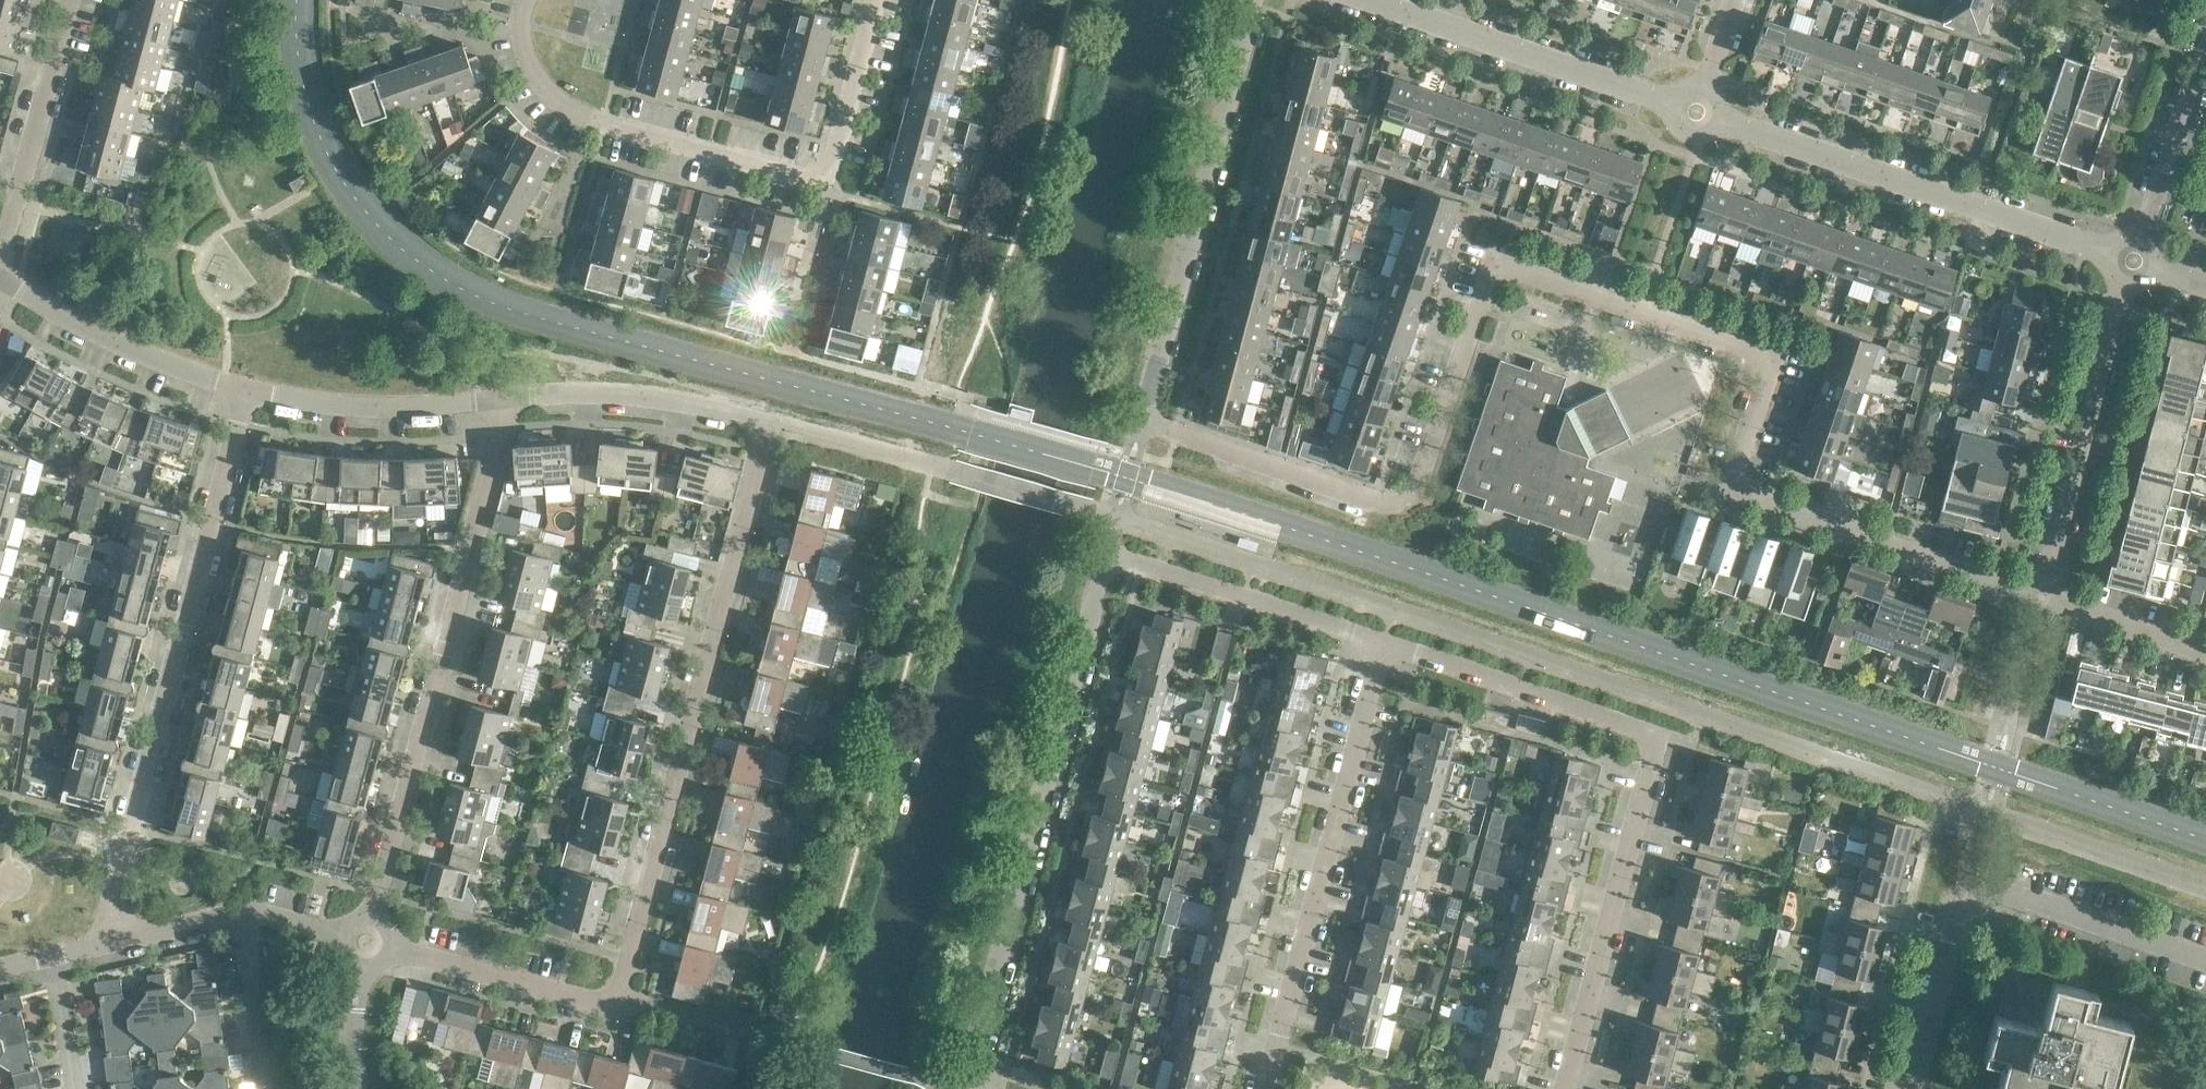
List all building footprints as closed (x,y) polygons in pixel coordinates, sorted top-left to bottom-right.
[(0,0),(0,24),(20,29),(26,7),(0,0)] [(131,10),(173,21),(178,0),(133,0),(131,10)] [(676,0),(660,0),(655,19),(693,29),(699,6),(676,0)] [(920,0),(917,9),(927,12),(929,3),(920,0)] [(974,0),(935,0),(932,13),(970,23),(976,0),(974,0)] [(1596,3),(1618,11),(1622,0),(1597,0),(1596,3)] [(1618,11),(1640,18),(1647,0),(1622,0),(1618,11)] [(1640,18),(1663,26),(1672,0),(1647,0),(1640,18)] [(1663,26),(1686,34),(1698,0),(1672,0),(1663,26)] [(1856,0),(1847,0),(1845,7),(1858,11),(1861,2),(1856,0)] [(1986,13),(1948,0),(1941,22),(1978,34),(1986,13)] [(1948,0),(1986,13),(1990,0),(1948,0)] [(2151,11),(2151,9),(2155,11),(2159,0),(2119,0),(2151,11)] [(401,11),(411,13),(413,3),(403,1),(401,11)] [(843,2),(841,11),(850,13),(852,4),(843,2)] [(422,5),(413,3),(411,13),(420,14),(422,5)] [(752,4),(748,17),(757,19),(760,6),(752,4)] [(643,6),(641,15),(650,17),(653,8),(643,6)] [(834,16),(796,6),(790,30),(828,40),(834,16)] [(1893,13),(1880,8),(1876,17),(1889,22),(1893,13)] [(927,12),(917,9),(915,18),(924,21),(927,12)] [(173,21),(131,10),(125,33),(166,44),(173,21)] [(970,23),(932,13),(926,36),(964,46),(970,23)] [(1906,17),(1893,13),(1889,22),(1902,26),(1906,17)] [(650,17),(641,15),(638,24),(648,26),(650,17)] [(849,20),(839,17),(837,27),(846,29),(849,20)] [(214,18),(211,31),(221,33),(224,21),(214,18)] [(693,29),(655,19),(649,42),(687,52),(693,29)] [(1788,27),(1764,19),(1752,56),(1775,64),(1788,27)] [(0,24),(0,49),(14,52),(20,29),(0,24)] [(739,27),(729,24),(725,27),(723,36),(735,39),(739,27)] [(1938,28),(1925,24),(1921,33),(1934,37),(1938,28)] [(1810,35),(1788,27),(1775,64),(1797,72),(1810,35)] [(1951,32),(1938,28),(1934,37),(1947,42),(1951,32)] [(828,40),(790,30),(784,53),(822,63),(828,40)] [(221,33),(211,31),(207,44),(217,46),(221,33)] [(166,44),(125,33),(119,55),(160,66),(166,44)] [(1832,42),(1810,35),(1797,72),(1820,80),(1832,42)] [(964,46),(926,36),(920,59),(957,69),(964,46)] [(727,38),(723,51),(731,54),(735,40),(727,38)] [(1982,43),(1969,39),(1966,48),(1979,52),(1982,43)] [(1858,40),(1855,50),(1842,87),(1864,95),(1877,58),(1881,47),(1858,40)] [(687,52),(649,42),(643,64),(681,74),(687,52)] [(742,42),(739,54),(749,57),(753,45),(742,42)] [(1855,50),(1832,42),(1820,80),(1842,87),(1855,50)] [(2015,54),(1982,43),(1979,52),(2011,63),(2015,54)] [(425,53),(422,44),(413,47),(416,56),(425,53)] [(468,58),(463,45),(461,46),(441,53),(454,90),(477,82),(471,67),(480,64),(477,55),(468,58)] [(908,46),(905,55),(914,57),(917,48),(908,46)] [(416,56),(413,47),(404,50),(407,59),(416,56)] [(1297,47),(1290,71),(1330,81),(1337,57),(1297,47)] [(631,51),(629,60),(638,63),(640,54),(631,51)] [(454,90),(441,53),(418,61),(431,98),(454,90)] [(822,63),(784,53),(778,76),(816,86),(822,63)] [(2059,72),(2048,104),(2073,112),(2089,65),(2056,53),(2056,55),(2059,72)] [(0,55),(0,70),(15,74),(19,60),(0,55)] [(160,66),(119,55),(113,78),(143,86),(154,89),(160,66)] [(829,55),(827,64),(836,67),(839,58),(829,55)] [(914,57),(905,55),(903,64),(912,66),(914,57)] [(1900,65),(1877,58),(1864,95),(1887,103),(1900,65)] [(957,69),(920,59),(913,82),(951,92),(957,69)] [(377,60),(369,63),(372,72),(381,69),(377,60)] [(638,63),(629,60),(626,69),(636,72),(638,63)] [(431,98),(418,61),(397,69),(410,106),(431,98)] [(372,72),(369,63),(360,66),(363,75),(372,72)] [(202,64),(199,76),(209,79),(212,66),(202,64)] [(681,74),(643,64),(637,88),(675,98),(681,74)] [(836,67),(827,64),(824,73),(834,76),(836,67)] [(1922,73),(1900,65),(1887,103),(1909,110),(1922,73)] [(2122,76),(2089,65),(2073,112),(2110,125),(2112,120),(2108,119),(2112,106),(2115,107),(2120,90),(2118,89),(2122,76)] [(714,67),(710,82),(723,85),(727,70),(714,67)] [(410,106),(397,69),(373,77),(386,114),(410,106)] [(1330,81),(1290,71),(1284,93),(1324,104),(1330,81)] [(734,73),(731,85),(741,88),(745,75),(734,73)] [(1944,81),(1922,73),(1909,110),(1932,118),(1944,81)] [(143,86),(113,78),(101,75),(95,98),(137,109),(143,86)] [(1371,75),(1366,91),(1375,93),(1379,77),(1371,75)] [(209,79),(199,76),(195,89),(205,92),(209,79)] [(816,86),(778,76),(772,98),(810,108),(816,86)] [(386,114),(373,77),(350,85),(363,122),(386,114)] [(1381,116),(1404,124),(1418,85),(1394,77),(1381,116)] [(1967,88),(1944,81),(1932,118),(1954,125),(1967,88)] [(951,92),(913,82),(907,105),(945,115),(951,92)] [(1440,93),(1418,85),(1404,124),(1427,132),(1440,93)] [(1990,96),(1967,88),(1954,125),(1977,133),(1990,96)] [(1375,93),(1366,91),(1362,107),(1370,109),(1375,93)] [(895,92),(893,101),(902,103),(905,94),(895,92)] [(729,93),(725,106),(733,109),(737,95),(729,93)] [(1324,104),(1284,93),(1278,116),(1318,127),(1324,104)] [(1462,100),(1440,93),(1427,132),(1449,139),(1462,100)] [(2020,95),(2017,104),(2033,110),(2037,101),(2020,95)] [(137,109),(95,98),(89,121),(131,132),(137,109)] [(810,108),(772,98),(765,122),(803,132),(810,108)] [(1485,108),(1462,100),(1449,139),(1471,147),(1485,108)] [(817,101),(815,110),(824,112),(826,103),(817,101)] [(902,103),(893,101),(891,110),(900,112),(902,103)] [(2073,112),(2048,104),(2042,123),(2040,124),(2039,125),(2038,126),(2037,128),(2036,129),(2035,131),(2035,132),(2034,134),(2034,135),(2034,137),(2034,139),(2035,142),(2032,152),(2056,161),(2073,112)] [(945,115),(907,105),(901,127),(939,137),(945,115)] [(180,106),(177,119),(187,122),(190,109),(180,106)] [(1507,116),(1485,108),(1471,147),(1494,155),(1507,116)] [(824,112),(815,110),(812,119),(822,121),(824,112)] [(2110,125),(2073,112),(2056,161),(2067,164),(2068,161),(2078,165),(2077,168),(2077,174),(2080,181),(2085,184),(2092,185),(2098,182),(2102,176),(2102,169),(2099,163),(2094,160),(2104,129),(2108,130),(2110,125)] [(1318,127),(1278,116),(1272,139),(1312,149),(1318,127)] [(1530,123),(1507,116),(1494,155),(1516,162),(1530,123)] [(187,122),(177,119),(173,132),(183,135),(187,122)] [(460,120),(447,124),(451,134),(463,130),(460,120)] [(1358,120),(1354,136),(1363,139),(1367,123),(1358,120)] [(131,132),(89,121),(83,143),(125,154),(131,132)] [(982,125),(970,122),(967,133),(980,136),(982,125)] [(1552,131),(1530,123),(1516,162),(1539,170),(1552,131)] [(939,137),(901,127),(895,150),(933,160),(939,137)] [(1574,139),(1552,131),(1539,170),(1561,178),(1574,139)] [(555,150),(520,132),(509,154),(543,172),(555,150)] [(1363,139),(1354,136),(1350,152),(1358,155),(1363,139)] [(883,137),(881,146),(890,149),(893,140),(883,137)] [(1312,149),(1272,139),(1266,162),(1306,172),(1312,149)] [(1597,146),(1574,139),(1561,178),(1583,185),(1597,146)] [(469,160),(476,147),(466,142),(460,155),(469,160)] [(135,157),(125,154),(83,143),(77,167),(129,180),(135,157)] [(890,149),(881,146),(878,156),(888,158),(890,149)] [(1619,154),(1597,146),(1583,185),(1606,193),(1619,154)] [(158,149),(155,162),(165,165),(168,152),(158,149)] [(415,170),(426,164),(418,150),(407,156),(415,170)] [(933,160),(895,150),(889,173),(927,183),(933,160)] [(568,157),(560,153),(555,161),(564,166),(568,157)] [(543,172),(509,154),(498,175),(533,193),(543,172)] [(1642,162),(1619,154),(1606,193),(1629,201),(1642,162)] [(1376,156),(1373,164),(1389,169),(1392,161),(1376,156)] [(1407,167),(1392,161),(1389,169),(1404,175),(1407,167)] [(165,165),(155,162),(151,175),(161,178),(165,165)] [(444,162),(440,169),(448,173),(451,166),(444,162)] [(1306,172),(1266,162),(1260,184),(1300,195),(1306,172)] [(607,177),(613,179),(609,192),(647,202),(653,178),(601,165),(599,174),(608,176),(607,177)] [(1346,166),(1342,182),(1350,184),(1355,168),(1346,166)] [(960,168),(958,175),(969,178),(971,171),(960,168)] [(314,182),(307,171),(289,181),(296,193),(314,182)] [(1421,171),(1418,179),(1433,185),(1436,177),(1421,171)] [(927,183),(889,173),(883,197),(921,207),(927,183)] [(533,193),(498,175),(487,196),(522,214),(533,193)] [(1368,178),(1360,176),(1355,191),(1364,193),(1368,178)] [(1452,182),(1436,177),(1433,185),(1449,190),(1452,182)] [(1350,184),(1342,182),(1338,198),(1346,200),(1350,184)] [(880,186),(871,184),(868,193),(878,196),(880,186)] [(1300,195),(1260,184),(1254,207),(1294,218),(1300,195)] [(1731,192),(1708,184),(1694,224),(1718,231),(1731,192)] [(542,187),(537,196),(546,200),(550,192),(542,187)] [(1459,201),(1420,187),(1412,211),(1451,224),(1459,201)] [(1465,187),(1462,195),(1478,200),(1481,192),(1465,187)] [(719,196),(702,191),(696,216),(713,220),(719,196)] [(964,194),(953,191),(951,198),(962,201),(964,194)] [(1364,193),(1355,191),(1351,207),(1360,210),(1364,193)] [(647,202),(609,192),(603,215),(641,225),(647,202)] [(1496,197),(1481,192),(1478,200),(1494,205),(1496,197)] [(1753,200),(1731,192),(1718,231),(1740,239),(1753,200)] [(522,214),(487,196),(476,217),(511,235),(522,214)] [(546,200),(537,196),(533,204),(541,208),(546,200)] [(679,199),(676,210),(689,213),(692,202),(679,199)] [(1776,207),(1753,200),(1740,239),(1762,247),(1776,207)] [(591,202),(589,211),(598,214),(600,205),(591,202)] [(794,216),(756,206),(750,230),(788,240),(794,216)] [(1294,218),(1254,207),(1248,230),(1288,241),(1294,218)] [(1798,215),(1776,207),(1762,247),(1785,254),(1798,215)] [(1508,208),(1506,216),(1521,222),(1524,214),(1508,208)] [(899,219),(861,209),(855,233),(893,243),(899,219)] [(598,214),(589,211),(586,220),(596,223),(598,214)] [(1451,224),(1412,211),(1405,233),(1444,246),(1451,224)] [(1334,212),(1330,227),(1338,229),(1343,214),(1334,212)] [(1539,219),(1524,214),(1521,222),(1537,227),(1539,219)] [(641,225),(603,215),(597,238),(635,248),(641,225)] [(1558,215),(1556,221),(1567,225),(1569,219),(1558,215)] [(1821,223),(1798,215),(1785,254),(1807,262),(1821,223)] [(511,235),(476,217),(465,239),(499,257),(511,235)] [(806,229),(809,220),(799,217),(797,226),(806,229)] [(843,220),(841,230),(850,232),(852,223),(843,220)] [(1356,223),(1347,221),(1343,237),(1352,239),(1356,223)] [(1843,230),(1821,223),(1807,262),(1830,270),(1843,230)] [(1553,224),(1550,232),(1566,237),(1568,229),(1553,224)] [(1603,224),(1596,247),(1611,252),(1619,230),(1603,224)] [(693,226),(690,238),(700,240),(703,229),(693,226)] [(1338,229),(1330,227),(1326,243),(1334,246),(1338,229)] [(520,229),(516,237),(524,242),(528,234),(520,229)] [(1584,234),(1568,229),(1566,237),(1581,242),(1584,234)] [(788,240),(750,230),(744,253),(782,263),(788,240)] [(850,232),(841,230),(838,239),(848,241),(850,232)] [(1288,241),(1248,230),(1242,253),(1282,264),(1288,241)] [(1865,238),(1843,230),(1830,270),(1852,277),(1865,238)] [(893,243),(855,233),(849,257),(887,267),(893,243)] [(1444,246),(1405,233),(1397,255),(1436,269),(1444,246)] [(524,242),(516,237),(511,246),(520,250),(524,242)] [(1352,239),(1343,237),(1339,253),(1348,255),(1352,239)] [(635,248),(597,238),(591,261),(629,271),(635,248)] [(1888,246),(1865,238),(1852,277),(1874,285),(1888,246)] [(697,261),(701,245),(689,242),(685,257),(697,261)] [(1910,253),(1888,246),(1874,285),(1896,292),(1910,253)] [(579,248),(577,257),(586,259),(588,250),(579,248)] [(782,263),(744,253),(738,275),(776,285),(782,263)] [(1282,264),(1242,253),(1236,276),(1276,287),(1282,264)] [(1932,261),(1910,253),(1896,292),(1919,300),(1932,261)] [(789,255),(787,264),(796,266),(799,257),(789,255)] [(1436,269),(1397,255),(1389,277),(1429,291),(1436,269)] [(586,259),(577,257),(574,266),(583,268),(586,259)] [(887,267),(849,257),(843,279),(881,289),(887,267)] [(629,271),(591,261),(585,285),(623,295),(629,271)] [(1324,261),(1320,277),(1329,279),(1333,263),(1324,261)] [(1956,269),(1932,261),(1919,300),(1942,308),(1956,269)] [(675,266),(661,263),(657,275),(671,279),(675,266)] [(1341,265),(1333,263),(1329,279),(1337,281),(1341,265)] [(796,266),(787,264),(785,273),(794,275),(796,266)] [(831,266),(829,275),(838,278),(840,268),(831,266)] [(1695,272),(1680,267),(1677,275),(1692,280),(1695,272)] [(776,285),(738,275),(732,298),(770,308),(776,285)] [(838,278),(829,275),(826,284),(835,287),(838,278)] [(1276,287),(1236,276),(1230,299),(1270,309),(1276,287)] [(1329,279),(1320,277),(1316,293),(1325,295),(1329,279)] [(1429,291),(1389,277),(1382,300),(1421,313),(1429,291)] [(1710,277),(1707,285),(1722,291),(1725,282),(1710,277)] [(881,289),(843,279),(837,303),(874,313),(881,289)] [(1337,281),(1329,279),(1325,295),(1333,297),(1337,281)] [(1741,288),(1725,282),(1722,291),(1738,296),(1741,288)] [(2005,303),(1999,326),(2043,337),(2046,323),(2040,322),(2042,312),(2037,311),(2041,297),(2014,290),(2010,304),(2005,303)] [(1754,292),(1751,300),(1767,306),(1770,298),(1754,292)] [(1957,293),(1952,309),(1968,313),(1972,297),(1957,293)] [(770,308),(732,298),(725,322),(763,332),(770,308)] [(1785,303),(1770,298),(1767,306),(1782,311),(1785,303)] [(1270,309),(1230,299),(1224,322),(1264,332),(1270,309)] [(777,300),(775,309),(784,312),(787,303),(777,300)] [(935,304),(922,300),(919,311),(932,315),(935,304)] [(1421,313),(1382,300),(1374,322),(1413,336),(1421,313)] [(1799,310),(1804,312),(1814,315),(1817,307),(1801,301),(1799,310)] [(874,313),(837,303),(831,324),(869,334),(874,313)] [(1310,303),(1306,319),(1314,321),(1318,305),(1310,303)] [(1832,312),(1817,307),(1814,315),(1830,320),(1832,312)] [(784,312),(775,309),(772,319),(782,321),(784,312)] [(819,312),(816,321),(826,323),(828,314),(819,312)] [(1332,315),(1323,313),(1319,329),(1327,331),(1332,315)] [(1846,317),(1843,325),(1859,330),(1861,322),(1846,317)] [(1314,321),(1306,319),(1301,335),(1310,337),(1314,321)] [(826,323),(816,321),(814,330),(823,332),(826,323)] [(1264,332),(1224,322),(1218,344),(1258,355),(1264,332)] [(1413,336),(1374,322),(1366,345),(1406,358),(1413,336)] [(1877,327),(1861,322),(1859,330),(1874,336),(1877,327)] [(869,334),(831,324),(824,348),(862,358),(869,334)] [(1940,326),(1937,334),(1938,335),(1956,339),(1958,331),(1940,326)] [(2043,337),(1999,326),(1993,349),(2030,358),(2033,349),(2039,351),(2043,337)] [(1327,331),(1319,329),(1315,345),(1323,347),(1327,331)] [(1878,344),(1839,330),(1831,354),(1870,367),(1878,344)] [(2173,353),(2205,361),(2205,342),(2177,334),(2173,353)] [(10,335),(6,351),(20,354),(24,338),(10,335)] [(1938,335),(1936,344),(1954,348),(1956,339),(1938,335)] [(1889,338),(1888,340),(1886,346),(1901,352),(1904,343),(1889,338)] [(899,342),(892,366),(916,373),(923,349),(899,342)] [(1919,349),(1904,343),(1901,352),(1917,357),(1919,349)] [(1258,355),(1218,344),(1212,367),(1252,378),(1258,355)] [(1406,358),(1366,345),(1359,367),(1398,381),(1406,358)] [(1298,349),(1294,364),(1302,367),(1306,351),(1298,349)] [(2030,358),(1993,349),(1987,372),(2024,381),(2030,358)] [(55,368),(26,353),(2,392),(32,408),(55,368)] [(2173,353),(2167,363),(2169,364),(2168,365),(2169,365),(2169,366),(2170,366),(2168,371),(2205,380),(2205,361),(2173,353)] [(1870,367),(1831,354),(1823,376),(1863,389),(1870,367)] [(1468,452),(1463,451),(1459,461),(1464,463),(1456,488),(1485,498),(1482,508),(1493,512),(1494,507),(1518,515),(1517,520),(1527,523),(1529,518),(1553,527),(1551,532),(1562,535),(1564,530),(1588,539),(1599,509),(1609,512),(1612,502),(1607,500),(1616,475),(1586,465),(1590,456),(1629,436),(1606,389),(1566,408),(1557,405),(1567,376),(1542,367),(1544,362),(1533,359),(1530,369),(1500,358),(1492,383),(1487,381),(1483,392),(1488,394),(1480,418),(1475,416),(1471,427),(1476,428),(1468,452)] [(1319,361),(1311,359),(1307,374),(1315,377),(1319,361)] [(1302,367),(1294,364),(1289,380),(1298,382),(1302,367)] [(1252,378),(1212,367),(1206,390),(1246,400),(1252,378)] [(1398,381),(1359,367),(1351,389),(1390,403),(1398,381)] [(1919,367),(1914,383),(1923,385),(1927,369),(1919,367)] [(83,383),(55,368),(32,408),(62,425),(83,383)] [(2168,371),(2167,375),(2166,375),(2166,376),(2165,376),(2163,376),(2163,388),(2205,399),(2205,380),(2168,371)] [(2024,381),(1987,372),(1982,394),(1967,390),(1963,405),(1992,413),(1996,399),(2018,405),(2024,381)] [(1315,377),(1307,374),(1302,391),(1311,393),(1315,377)] [(1863,389),(1823,376),(1816,398),(1855,412),(1863,389)] [(112,396),(83,383),(62,425),(93,438),(112,396)] [(1923,385),(1914,383),(1910,399),(1918,401),(1923,385)] [(2163,388),(2159,406),(2205,418),(2205,399),(2163,388)] [(1390,403),(1351,389),(1344,412),(1383,425),(1390,403)] [(1246,400),(1206,390),(1199,414),(1209,416),(1206,425),(1236,436),(1246,400)] [(1286,394),(1282,410),(1290,412),(1294,396),(1286,394)] [(141,408),(112,396),(93,438),(124,451),(141,408)] [(1855,412),(1816,398),(1808,421),(1847,434),(1855,412)] [(1307,407),(1299,405),(1295,420),(1303,422),(1307,407)] [(2159,406),(2154,423),(2203,436),(2205,425),(2205,418),(2159,406)] [(171,418),(141,408),(124,451),(157,462),(171,418)] [(1952,439),(1959,441),(1955,457),(2007,470),(2013,448),(2018,449),(2019,449),(2021,448),(2021,447),(2022,446),(2025,432),(1990,423),(1993,413),(1974,408),(1971,418),(1957,415),(1957,416),(1958,416),(1952,439)] [(1290,412),(1282,410),(1277,426),(1286,428),(1290,412)] [(1383,425),(1344,412),(1336,434),(1375,447),(1383,425)] [(1907,413),(1903,429),(1911,431),(1915,415),(1907,413)] [(1922,417),(1919,431),(1933,434),(1934,430),(1928,419),(1922,417)] [(194,456),(202,428),(171,418),(157,462),(189,473),(189,471),(196,473),(200,458),(194,456)] [(1303,422),(1295,420),(1290,436),(1299,439),(1303,422)] [(1847,434),(1808,421),(1801,443),(1840,456),(1847,434)] [(2203,436),(2154,423),(2150,441),(2199,454),(2203,436)] [(1911,431),(1903,429),(1899,445),(1907,447),(1911,431)] [(1375,447),(1336,434),(1328,457),(1367,471),(1375,447)] [(556,443),(555,437),(542,438),(545,484),(570,482),(571,492),(584,492),(585,464),(570,464),(569,443),(556,443)] [(545,484),(542,438),(528,439),(529,445),(515,446),(518,486),(545,484)] [(629,439),(616,438),(615,444),(602,443),(600,464),(585,464),(584,492),(598,492),(599,482),(624,485),(629,439)] [(643,441),(629,439),(624,485),(650,488),(649,497),(662,500),(667,473),(653,470),(655,449),(642,447),(643,441)] [(2199,454),(2150,441),(2145,459),(2194,472),(2199,454)] [(47,455),(59,462),(65,450),(54,443),(47,455)] [(1840,456),(1801,443),(1793,466),(1832,480),(1840,456)] [(261,445),(254,471),(261,473),(266,446),(261,445)] [(298,451),(266,446),(261,473),(258,492),(292,497),(298,451)] [(0,447),(0,486),(20,491),(30,455),(0,447)] [(330,455),(298,451),(292,497),(325,501),(330,455)] [(715,456),(702,452),(700,458),(687,455),(681,476),(667,473),(662,500),(676,503),(678,493),(703,500),(715,456)] [(1921,454),(1912,452),(1909,465),(1917,467),(1921,454)] [(361,457),(330,455),(325,501),(359,503),(361,457)] [(461,502),(457,456),(425,457),(427,503),(461,502)] [(728,459),(715,456),(703,500),(729,507),(739,469),(726,465),(728,459)] [(393,459),(361,457),(359,503),(393,505),(393,459)] [(427,503),(425,457),(393,459),(393,505),(427,503)] [(2007,470),(1955,457),(1948,482),(2000,496),(2007,470)] [(1895,459),(1891,474),(1899,476),(1903,461),(1895,459)] [(2194,472),(2145,459),(2140,477),(2189,489),(2194,472)] [(117,471),(104,467),(99,480),(112,485),(117,471)] [(863,483),(811,469),(798,520),(828,528),(834,504),(856,510),(863,483)] [(1899,476),(1891,474),(1887,490),(1895,492),(1899,476)] [(2189,489),(2140,477),(2136,494),(2185,507),(2189,489)] [(879,481),(876,494),(893,499),(897,486),(879,481)] [(2000,496),(1948,482),(1938,522),(1998,537),(2002,523),(2002,522),(2001,521),(2000,520),(1994,518),(2000,496)] [(86,484),(83,495),(98,499),(101,488),(86,484)] [(0,486),(0,510),(15,513),(20,491),(0,486)] [(2185,507),(2136,494),(2131,512),(2180,525),(2185,507)] [(60,516),(70,518),(74,505),(64,502),(60,516)] [(182,519),(138,508),(129,544),(166,554),(172,532),(178,533),(182,519)] [(1700,584),(1706,566),(1705,566),(1713,542),(1702,538),(1709,517),(1688,509),(1688,508),(1686,508),(1670,554),(1682,558),(1676,576),(1700,584)] [(0,510),(0,547),(5,549),(15,513),(0,510)] [(2180,525),(2131,512),(2127,530),(2176,543),(2180,525)] [(1720,519),(1713,542),(1705,566),(1706,566),(1717,569),(1711,587),(1735,595),(1741,577),(1740,577),(1748,554),(1747,554),(1736,550),(1744,528),(1722,521),(1723,520),(1720,519)] [(849,534),(828,528),(798,520),(784,571),(836,585),(849,534)] [(516,535),(535,540),(543,542),(546,528),(520,521),(516,535)] [(379,528),(379,541),(390,541),(390,528),(379,528)] [(356,542),(357,530),(344,529),(343,541),(356,542)] [(394,543),(407,542),(407,536),(400,529),(393,530),(394,543)] [(454,539),(454,530),(444,531),(445,540),(454,539)] [(2176,543),(2127,530),(2121,540),(2123,541),(2122,542),(2123,543),(2122,548),(2171,560),(2176,543)] [(563,546),(566,536),(546,531),(543,541),(563,546)] [(1755,531),(1747,554),(1748,554),(1740,577),(1741,577),(1752,581),(1746,599),(1769,607),(1775,589),(1783,566),(1782,566),(1771,562),(1778,540),(1757,533),(1757,532),(1755,531)] [(282,546),(239,534),(235,548),(241,549),(235,572),(273,582),(282,546)] [(670,534),(667,548),(674,550),(693,555),(697,541),(670,534)] [(57,537),(54,550),(64,553),(68,540),(57,537)] [(78,543),(68,540),(64,553),(74,556),(78,543)] [(563,547),(543,542),(535,540),(532,553),(513,548),(506,574),(546,585),(553,560),(559,561),(563,547)] [(667,548),(647,542),(643,557),(649,558),(643,583),(683,594),(690,568),(671,563),(674,550),(667,548)] [(1790,543),(1782,566),(1783,566),(1775,589),(1786,593),(1780,611),(1804,619),(1818,578),(1806,574),(1813,552),(1792,545),(1792,544),(1790,543)] [(166,554),(129,544),(123,567),(160,576),(166,554)] [(2171,560),(2122,548),(2121,552),(2120,552),(2120,553),(2120,554),(2117,554),(2117,565),(2166,578),(2171,560)] [(64,553),(54,550),(50,564),(61,566),(64,553)] [(437,563),(393,551),(384,587),(421,597),(427,575),(433,576),(437,563)] [(74,556),(64,553),(61,566),(71,569),(74,556)] [(602,558),(598,571),(610,574),(614,561),(602,558)] [(1879,599),(1870,626),(1883,631),(1894,598),(1883,594),(1890,573),(1851,560),(1842,586),(1849,589),(1848,591),(1853,593),(1854,590),(1879,599)] [(2166,578),(2117,565),(2113,584),(2142,591),(2141,594),(2140,593),(2139,594),(2158,600),(2159,596),(2162,597),(2166,578)] [(160,576),(123,567),(114,599),(151,609),(160,576)] [(836,585),(784,571),(771,621),(822,635),(834,593),(836,585)] [(273,582),(235,572),(229,595),(266,605),(273,582)] [(344,577),(334,574),(331,587),(341,590),(344,577)] [(546,585),(506,574),(499,600),(518,605),(514,618),(533,623),(542,625),(546,611),(539,609),(546,585)] [(2194,587),(2203,590),(2205,579),(2205,577),(2197,575),(2194,587)] [(321,594),(324,580),(315,578),(310,581),(307,590),(321,594)] [(857,580),(854,589),(867,593),(869,583),(857,580)] [(1821,582),(1816,597),(1824,600),(1829,585),(1821,582)] [(683,594),(643,583),(636,608),(630,606),(626,620),(654,628),(657,615),(676,620),(683,594)] [(836,585),(834,593),(852,598),(854,590),(836,585)] [(421,597),(384,587),(377,610),(414,620),(421,597)] [(2203,590),(2194,587),(2190,600),(2200,603),(2203,590)] [(1929,610),(1918,606),(1906,639),(1919,643),(1929,616),(1954,625),(1953,627),(1958,629),(1959,627),(1966,629),(1975,603),(1936,589),(1929,610)] [(68,593),(58,590),(55,604),(65,607),(68,593)] [(40,592),(36,606),(46,608),(50,595),(40,592)] [(266,605),(229,595),(223,618),(260,627),(266,605)] [(1906,602),(1894,598),(1883,631),(1870,626),(1833,613),(1817,659),(1839,667),(1841,658),(1844,659),(1846,654),(1843,653),(1848,638),(1889,651),(1906,602)] [(151,609),(114,599),(107,625),(126,630),(129,617),(148,622),(151,609)] [(1918,606),(1906,602),(1889,651),(1929,665),(1924,681),(1922,680),(1920,685),(1922,686),(1919,694),(1941,702),(1952,668),(1957,656),(1919,643),(1906,639),(1918,606)] [(65,607),(55,604),(51,617),(61,620),(65,607)] [(46,608),(36,606),(33,619),(43,622),(46,608)] [(311,606),(308,618),(318,621),(322,609),(311,606)] [(332,611),(322,609),(318,621),(329,624),(332,611)] [(414,620),(377,610),(368,645),(387,650),(390,637),(409,642),(414,620)] [(588,612),(585,622),(602,626),(605,616),(588,612)] [(1144,623),(1138,643),(1175,653),(1184,621),(1156,613),(1152,626),(1144,623)] [(148,622),(129,617),(126,630),(107,625),(101,647),(138,657),(144,635),(147,633),(149,629),(149,625),(148,622)] [(260,627),(223,618),(217,640),(236,645),(232,658),(251,663),(260,627)] [(318,621),(308,618),(304,632),(315,635),(318,621)] [(533,623),(514,618),(511,631),(492,626),(485,652),(525,663),(532,638),(538,639),(542,625),(533,623)] [(654,628),(626,620),(622,635),(629,636),(622,661),(662,672),(669,646),(650,641),(654,628)] [(329,624),(318,621),(315,635),(325,638),(329,624)] [(822,635),(771,621),(757,672),(787,680),(794,656),(832,666),(837,650),(839,640),(822,636),(822,635)] [(1212,655),(1224,658),(1231,633),(1218,630),(1212,655)] [(387,650),(368,645),(362,668),(399,678),(405,655),(408,653),(410,650),(410,645),(409,642),(390,637),(387,650)] [(236,645),(217,640),(215,642),(213,646),(212,650),(214,653),(208,676),(245,686),(251,663),(232,658),(236,645)] [(839,640),(837,650),(853,654),(856,645),(839,640)] [(1175,653),(1138,643),(1133,663),(1142,665),(1139,677),(1167,685),(1175,653)] [(27,647),(25,661),(35,662),(37,649),(27,647)] [(138,657),(101,647),(92,683),(110,688),(114,675),(132,680),(138,657)] [(1285,648),(1276,680),(1313,689),(1318,672),(1324,673),(1328,659),(1285,648)] [(54,652),(44,650),(42,664),(52,665),(54,652)] [(525,663),(485,652),(478,678),(515,688),(512,701),(521,703),(525,689),(519,687),(525,663)] [(295,654),(292,667),(302,670),(306,656),(295,654)] [(2098,665),(2080,660),(2077,673),(2062,669),(2056,693),(2071,697),(2070,701),(2099,708),(2108,673),(2096,670),(2098,665)] [(35,662),(25,661),(22,674),(33,676),(35,662)] [(662,672),(622,661),(615,686),(609,684),(605,698),(633,706),(636,693),(656,698),(662,672)] [(52,665),(42,664),(39,677),(50,679),(52,665)] [(320,667),(310,664),(307,678),(317,680),(320,667)] [(345,688),(356,691),(393,701),(399,678),(362,668),(352,665),(345,688)] [(302,670),(292,667),(288,680),(298,683),(302,670)] [(2109,670),(2108,673),(2099,708),(2098,711),(2127,718),(2128,718),(2137,683),(2125,680),(2126,675),(2109,670)] [(553,671),(551,679),(555,687),(564,689),(568,675),(553,671)] [(809,686),(787,680),(757,672),(744,723),(756,726),(774,731),(780,707),(802,712),(809,686)] [(132,680),(114,675),(110,688),(92,683),(86,706),(123,715),(129,693),(132,691),(134,687),(134,683),(132,680)] [(245,686),(208,676),(202,698),(220,703),(217,716),(236,721),(245,686)] [(1167,685),(1139,677),(1136,689),(1127,687),(1122,706),(1158,716),(1167,685)] [(317,680),(307,678),(303,691),(313,694),(317,680)] [(1226,679),(1221,699),(1232,702),(1238,682),(1226,679)] [(1313,689),(1276,680),(1268,711),(1311,723),(1315,708),(1309,707),(1313,689)] [(2137,680),(2137,683),(2128,718),(2127,718),(2127,720),(2156,728),(2166,693),(2165,692),(2154,690),(2155,684),(2137,680)] [(1208,683),(1205,694),(1214,696),(1217,685),(1208,683)] [(2166,690),(2165,692),(2166,693),(2156,728),(2151,748),(2167,752),(2170,738),(2168,738),(2169,733),(2185,737),(2194,702),(2182,699),(2184,694),(2166,690)] [(393,701),(356,691),(347,726),(365,731),(368,718),(387,723),(393,701)] [(1214,696),(1205,694),(1202,705),(1210,707),(1211,707),(1214,696)] [(220,703),(202,698),(199,700),(197,704),(197,708),(198,711),(192,734),(229,744),(236,721),(217,716),(220,703)] [(633,706),(605,698),(602,713),(608,714),(601,739),(642,750),(649,724),(630,719),(633,706)] [(1221,699),(1218,708),(1231,711),(1233,703),(1232,702),(1221,699)] [(2194,702),(2185,737),(2184,740),(2205,745),(2205,702),(2194,699),(2194,702)] [(521,703),(512,701),(509,714),(471,704),(464,730),(505,741),(511,716),(517,717),(521,703)] [(1185,713),(1182,723),(1206,729),(1211,707),(1210,707),(1202,705),(1185,713)] [(17,706),(14,719),(25,721),(27,707),(17,706)] [(123,715),(86,706),(76,741),(95,746),(98,733),(117,738),(123,715)] [(1158,716),(1122,706),(1116,726),(1125,728),(1122,740),(1150,748),(1158,716)] [(1510,714),(1483,707),(1480,719),(1506,726),(1510,714)] [(44,711),(33,710),(31,723),(42,725),(44,711)] [(2066,714),(2051,710),(2044,737),(2060,741),(2066,714)] [(1311,723),(1268,711),(1260,743),(1297,753),(1301,736),(1307,737),(1311,723)] [(280,712),(276,725),(286,728),(290,714),(280,712)] [(561,712),(557,727),(568,730),(572,715),(561,712)] [(1545,720),(1519,713),(1515,729),(1541,736),(1545,720)] [(1417,732),(1412,749),(1449,760),(1458,727),(1415,716),(1411,730),(1417,732)] [(387,723),(368,718),(365,731),(347,726),(341,749),(378,759),(384,736),(386,734),(388,730),(389,726),(387,723)] [(25,721),(14,719),(12,733),(22,735),(25,721)] [(305,725),(295,722),(291,736),(301,738),(305,725)] [(42,725),(31,723),(29,737),(39,738),(42,725)] [(286,728),(276,725),(273,738),(283,741),(286,728)] [(756,726),(753,735),(771,740),(774,731),(756,726)] [(1192,726),(1188,738),(1201,742),(1204,730),(1192,726)] [(556,729),(554,740),(562,742),(566,740),(568,732),(556,729)] [(505,741),(464,730),(457,756),(476,761),(473,774),(501,781),(504,767),(498,765),(505,741)] [(2080,732),(2077,742),(2090,746),(2093,737),(2080,732)] [(117,738),(98,733),(95,746),(76,741),(70,764),(107,774),(113,751),(116,749),(118,745),(118,741),(117,738)] [(229,744),(192,734),(186,757),(205,762),(202,774),(220,779),(229,744)] [(753,735),(751,744),(769,749),(771,740),(753,735)] [(301,738),(291,736),(288,749),(298,752),(301,738)] [(2106,741),(2093,737),(2090,746),(2103,751),(2106,741)] [(589,762),(585,776),(594,779),(613,784),(619,785),(622,772),(635,776),(642,750),(601,739),(595,764),(589,762)] [(1150,748),(1122,740),(1119,752),(1110,750),(1105,770),(1142,779),(1150,748)] [(751,744),(739,741),(725,792),(755,800),(762,776),(784,782),(791,755),(769,749),(751,744)] [(1297,753),(1260,743),(1251,774),(1294,786),(1298,772),(1292,770),(1297,753)] [(1191,747),(1188,758),(1197,760),(1200,749),(1191,747)] [(378,759),(341,749),(334,772),(372,781),(378,759)] [(1449,760),(1412,749),(1408,767),(1402,765),(1398,780),(1441,791),(1449,760)] [(2137,752),(2134,762),(2146,766),(2150,756),(2137,752)] [(1208,753),(1205,762),(1214,765),(1217,755),(1208,753)] [(1557,753),(1548,786),(1585,796),(1590,779),(1596,780),(1600,765),(1557,753)] [(1773,760),(1746,753),(1743,766),(1710,757),(1706,773),(1700,771),(1697,782),(1703,784),(1703,783),(1741,793),(1745,779),(1766,784),(1773,760)] [(1486,755),(1482,768),(1495,771),(1498,758),(1486,755)] [(2163,760),(2150,756),(2146,766),(2159,770),(2163,760)] [(205,762),(186,757),(184,758),(182,762),(181,767),(183,769),(177,792),(214,802),(220,779),(202,774),(205,762)] [(1197,760),(1188,758),(1185,769),(1194,771),(1197,760)] [(107,774),(70,764),(61,800),(104,811),(108,797),(102,796),(107,774)] [(264,770),(261,783),(271,786),(274,773),(264,770)] [(1142,779),(1105,770),(1099,789),(1108,792),(1105,804),(1133,811),(1142,779)] [(2191,781),(2204,786),(2205,779),(2205,775),(2194,771),(2191,781)] [(372,781),(334,772),(325,807),(344,812),(347,799),(366,804),(372,781)] [(291,777),(281,774),(277,788),(288,790),(291,777)] [(501,781),(473,774),(470,787),(450,782),(444,808),(484,818),(490,794),(497,795),(501,781)] [(1294,786),(1251,774),(1243,806),(1280,816),(1284,799),(1290,801),(1294,786)] [(594,779),(585,776),(581,791),(587,792),(581,817),(621,828),(628,802),(609,797),(613,784),(594,779)] [(1475,776),(1469,799),(1487,803),(1493,781),(1475,776)] [(26,795),(30,780),(22,778),(19,793),(26,795)] [(1441,791),(1398,780),(1394,794),(1400,796),(1396,813),(1432,823),(1441,791)] [(271,786),(261,783),(257,796),(267,799),(271,786)] [(1703,783),(1703,784),(1699,798),(1693,796),(1690,807),(1696,809),(1734,819),(1734,818),(1738,804),(1760,810),(1763,799),(1741,793),(1703,783)] [(1198,785),(1196,793),(1211,797),(1213,789),(1198,785)] [(1585,796),(1548,786),(1540,818),(1583,829),(1587,815),(1581,813),(1585,796)] [(288,790),(277,788),(274,801),(284,804),(288,790)] [(1498,790),(1494,804),(1504,807),(1508,793),(1498,790)] [(1791,790),(1788,801),(1800,804),(1803,793),(1791,790)] [(214,802),(177,792),(171,814),(165,812),(161,826),(204,838),(214,802)] [(777,806),(755,800),(725,792),(712,843),(742,851),(748,827),(770,832),(777,806)] [(366,804),(347,799),(344,812),(325,807),(319,830),(356,840),(362,817),(365,815),(367,811),(367,807),(366,804)] [(1906,809),(1879,802),(1876,815),(1875,815),(1871,830),(1850,825),(1847,836),(1868,841),(1906,851),(1907,850),(1910,836),(1916,838),(1919,827),(1913,825),(1902,822),(1906,809)] [(1133,811),(1105,804),(1102,815),(1093,813),(1088,833),(1125,843),(1133,811)] [(1280,816),(1243,806),(1234,838),(1278,849),(1282,835),(1275,833),(1280,816)] [(496,822),(484,818),(444,808),(437,834),(456,839),(452,852),(471,856),(480,859),(486,836),(494,833),(496,822)] [(1696,809),(1692,823),(1687,822),(1684,833),(1689,834),(1689,835),(1700,838),(1697,851),(1724,858),(1727,845),(1732,829),(1753,835),(1756,824),(1734,818),(1734,819),(1696,809)] [(1174,810),(1171,821),(1180,824),(1183,812),(1174,810)] [(1190,812),(1187,825),(1217,833),(1220,820),(1190,812)] [(1432,823),(1396,813),(1391,830),(1385,829),(1381,843),(1420,854),(1424,855),(1432,823)] [(270,817),(265,832),(274,834),(278,819),(270,817)] [(621,828),(581,817),(574,842),(568,840),(564,854),(592,862),(595,849),(614,854),(621,828)] [(1583,829),(1540,818),(1531,849),(1568,859),(1573,842),(1579,844),(1583,829)] [(49,835),(76,843),(80,827),(53,820),(49,835)] [(1180,824),(1171,821),(1168,832),(1177,835),(1180,824)] [(1489,824),(1485,837),(1500,841),(1503,828),(1489,824)] [(356,840),(319,830),(309,866),(353,877),(357,863),(350,862),(356,840)] [(1125,843),(1088,833),(1083,853),(1092,855),(1088,867),(1116,875),(1125,843)] [(1278,849),(1234,838),(1226,869),(1263,879),(1267,862),(1274,864),(1278,849)] [(1868,841),(1865,856),(1843,850),(1840,861),(1862,867),(1862,866),(1900,876),(1904,861),(1910,863),(1912,852),(1907,850),(1906,851),(1868,841)] [(764,856),(742,851),(712,843),(698,893),(729,901),(735,877),(757,883),(764,856)] [(1420,854),(1381,843),(1377,858),(1383,860),(1379,877),(1415,887),(1424,855),(1420,854)] [(1181,849),(1179,857),(1196,862),(1198,853),(1181,849)] [(1568,859),(1531,849),(1523,881),(1566,893),(1570,878),(1564,877),(1568,859)] [(471,856),(452,852),(449,865),(430,860),(423,886),(441,891),(450,907),(474,914),(477,901),(469,886),(466,886),(470,872),(476,873),(480,859),(471,856)] [(592,862),(564,854),(560,869),(567,870),(560,895),(600,906),(607,880),(588,875),(592,862)] [(1678,877),(1674,892),(1734,907),(1737,897),(1715,891),(1719,875),(1722,863),(1696,856),(1692,868),(1681,865),(1681,866),(1675,864),(1672,875),(1678,877)] [(1180,861),(1176,875),(1190,879),(1194,865),(1180,861)] [(1469,868),(1457,865),(1451,886),(1464,889),(1469,868)] [(1862,866),(1862,867),(1858,881),(1836,875),(1834,886),(1855,892),(1855,893),(1852,905),(1879,912),(1882,900),(1893,902),(1897,887),(1903,888),(1906,877),(1900,876),(1862,866)] [(1116,875),(1088,867),(1085,880),(1076,878),(1071,897),(1108,907),(1116,875)] [(1263,879),(1226,869),(1217,902),(1261,913),(1265,898),(1258,897),(1263,879)] [(1477,869),(1473,882),(1487,886),(1491,873),(1477,869)] [(1165,876),(1162,887),(1171,889),(1174,878),(1165,876)] [(1415,887),(1379,877),(1374,894),(1368,893),(1364,907),(1407,919),(1415,887)] [(1566,893),(1523,881),(1515,913),(1552,923),(1556,905),(1563,907),(1566,893)] [(1171,889),(1162,887),(1159,898),(1168,901),(1171,889)] [(1734,907),(1674,892),(1670,906),(1664,905),(1662,916),(1667,917),(1667,918),(1678,921),(1675,934),(1702,940),(1705,928),(1710,912),(1731,918),(1734,907)] [(750,907),(729,901),(698,893),(685,944),(715,952),(721,928),(743,934),(750,907)] [(600,906),(560,895),(553,920),(547,918),(543,932),(571,940),(574,927),(594,932),(600,906)] [(1449,895),(1446,906),(1459,909),(1462,899),(1449,895)] [(1108,907),(1071,897),(1066,917),(1074,919),(1071,931),(1099,939),(1108,907)] [(1261,913),(1217,902),(1209,934),(1246,944),(1250,927),(1257,929),(1261,913)] [(778,904),(776,914),(784,916),(786,906),(778,904)] [(1879,912),(1852,905),(1849,918),(1848,918),(1844,934),(1823,928),(1820,939),(1880,954),(1884,940),(1889,941),(1892,930),(1886,929),(1887,928),(1875,925),(1879,912)] [(1407,919),(1364,907),(1360,922),(1366,923),(1362,941),(1399,950),(1407,919)] [(1165,908),(1162,921),(1177,925),(1179,917),(1173,910),(1165,908)] [(509,909),(505,922),(519,925),(522,912),(509,909)] [(1552,923),(1515,913),(1506,945),(1549,956),(1553,942),(1547,940),(1552,923)] [(1464,921),(1461,932),(1472,935),(1475,924),(1464,921)] [(1161,922),(1157,937),(1170,941),(1175,925),(1161,922)] [(1099,939),(1071,931),(1068,943),(1059,941),(1054,961),(1091,970),(1099,939)] [(1246,944),(1209,934),(1200,966),(1244,977),(1247,963),(1241,962),(1246,944)] [(1702,940),(1675,934),(1672,946),(1661,943),(1660,944),(1654,942),(1652,953),(1657,955),(1654,970),(1713,985),(1716,975),(1694,969),(1699,953),(1698,953),(1702,940)] [(1140,938),(1137,949),(1146,951),(1149,940),(1140,938)] [(1880,954),(1820,939),(1817,949),(1839,955),(1835,971),(1832,983),(1859,990),(1862,978),(1873,981),(1873,980),(1879,981),(1882,970),(1876,969),(1880,954)] [(1399,950),(1362,941),(1357,958),(1351,956),(1347,971),(1390,982),(1399,950)] [(737,958),(715,952),(685,944),(671,995),(701,1003),(708,978),(730,984),(737,958)] [(1549,956),(1506,945),(1498,977),(1535,986),(1539,969),(1546,971),(1549,956)] [(1146,951),(1137,949),(1134,960),(1143,962),(1146,951)] [(1456,950),(1452,964),(1462,967),(1466,952),(1456,950)] [(1772,954),(1769,967),(1782,970),(1785,958),(1772,954)] [(1091,970),(1054,961),(1049,980),(1058,983),(1054,995),(1082,1002),(1091,970)] [(219,977),(217,965),(192,969),(194,986),(185,997),(181,998),(170,988),(169,985),(166,986),(165,972),(156,973),(162,1017),(220,1010),(219,1001),(222,1001),(222,1000),(218,1000),(217,984),(216,979),(215,979),(215,978),(219,977)] [(757,966),(755,972),(759,980),(764,981),(768,969),(757,966)] [(1244,977),(1200,966),(1192,998),(1229,1007),(1234,990),(1240,991),(1244,977)] [(1713,985),(1654,970),(1650,984),(1644,983),(1641,994),(1647,995),(1647,996),(1658,999),(1654,1011),(1681,1018),(1684,1006),(1685,1006),(1689,990),(1710,996),(1713,985)] [(1148,971),(1145,984),(1158,987),(1161,975),(1148,971)] [(1390,982),(1347,971),(1343,985),(1349,987),(1345,1004),(1382,1014),(1390,982)] [(162,1017),(156,973),(147,974),(149,988),(146,988),(147,991),(138,1003),(134,1004),(123,995),(120,978),(95,981),(96,992),(100,992),(100,994),(99,994),(100,999),(102,1015),(99,1015),(99,1016),(102,1016),(103,1025),(162,1017)] [(1535,986),(1498,977),(1489,1008),(1533,1020),(1536,1005),(1530,1004),(1535,986)] [(407,980),(403,995),(412,997),(416,983),(407,980)] [(2051,986),(2042,1022),(2037,1020),(2036,1025),(1994,1014),(1983,1058),(2003,1064),(1996,1088),(2112,1088),(2130,1022),(2091,1012),(2095,997),(2097,991),(2066,984),(2053,980),(2051,986)] [(1427,986),(1425,991),(1436,994),(1439,983),(1434,982),(1427,986)] [(1859,990),(1832,983),(1829,996),(1828,996),(1824,1012),(1803,1006),(1800,1017),(1860,1032),(1863,1017),(1869,1019),(1872,1008),(1866,1006),(1855,1003),(1859,990)] [(1145,985),(1141,1000),(1157,1004),(1162,989),(1145,985)] [(1446,986),(1444,996),(1458,999),(1460,990),(1446,986)] [(484,1001),(432,987),(424,1017),(449,1024),(444,1046),(470,1052),(478,1022),(478,1023),(484,1001)] [(21,994),(0,999),(0,1045),(28,1038),(25,1029),(29,1028),(25,1028),(22,1013),(21,1008),(20,1008),(19,1006),(23,1005),(21,994)] [(1082,1002),(1054,995),(1051,1006),(1042,1004),(1037,1024),(1074,1034),(1082,1002)] [(1229,1007),(1192,998),(1184,1029),(1227,1041),(1231,1026),(1224,1024),(1229,1007)] [(1123,1001),(1120,1012),(1130,1015),(1133,1003),(1123,1001)] [(1382,1014),(1345,1004),(1340,1022),(1334,1020),(1330,1035),(1373,1046),(1382,1014)] [(1533,1020),(1489,1008),(1481,1040),(1518,1050),(1522,1032),(1529,1034),(1533,1020)] [(221,1019),(220,1010),(162,1017),(167,1062),(176,1060),(174,1047),(177,1047),(176,1043),(186,1032),(189,1031),(201,1040),(203,1057),(229,1054),(227,1042),(223,1043),(223,1041),(224,1041),(223,1036),(221,1020),(224,1020),(224,1019),(221,1019)] [(1420,1011),(1417,1022),(1428,1025),(1431,1014),(1420,1011)] [(1681,1018),(1654,1011),(1651,1024),(1640,1021),(1640,1022),(1634,1020),(1631,1031),(1637,1033),(1633,1047),(1692,1063),(1695,1052),(1674,1047),(1678,1031),(1677,1031),(1681,1018)] [(1130,1015),(1120,1012),(1117,1023),(1127,1026),(1130,1015)] [(1438,1014),(1435,1027),(1448,1030),(1450,1022),(1447,1017),(1438,1014)] [(167,1062),(162,1017),(103,1025),(105,1034),(101,1034),(101,1035),(105,1035),(107,1050),(106,1050),(107,1056),(108,1055),(108,1057),(104,1058),(106,1069),(131,1066),(129,1049),(138,1037),(142,1037),(154,1046),(154,1050),(157,1049),(159,1063),(167,1062)] [(1860,1032),(1800,1017),(1797,1027),(1819,1033),(1815,1049),(1812,1061),(1838,1068),(1842,1056),(1853,1058),(1859,1059),(1862,1048),(1856,1047),(1860,1032)] [(478,1022),(470,1052),(484,1056),(478,1078),(515,1088),(521,1066),(520,1066),(528,1035),(527,1035),(478,1023),(478,1022)] [(1074,1034),(1037,1024),(1032,1043),(1041,1046),(1037,1059),(1065,1066),(1074,1034)] [(1227,1041),(1184,1029),(1175,1061),(1212,1071),(1217,1053),(1223,1055),(1227,1041)] [(528,1035),(520,1066),(521,1066),(545,1072),(540,1088),(569,1088),(571,1079),(579,1049),(578,1048),(578,1049),(529,1036),(529,1035),(528,1035)] [(28,1038),(0,1045),(0,1062),(12,1070),(16,1087),(41,1081),(38,1069),(34,1070),(34,1069),(35,1068),(34,1063),(33,1063),(30,1048),(33,1047),(33,1046),(30,1047),(28,1038)] [(1131,1038),(1128,1047),(1141,1051),(1144,1041),(1131,1038)] [(1518,1050),(1481,1040),(1472,1073),(1515,1084),(1520,1069),(1513,1067),(1518,1050)] [(634,1041),(629,1062),(627,1071),(628,1071),(652,1077),(649,1088),(677,1088),(678,1085),(678,1084),(686,1054),(685,1053),(684,1054),(634,1041)] [(1373,1046),(1371,1055),(1384,1058),(1387,1050),(1373,1046)] [(1633,1047),(1629,1062),(1623,1061),(1620,1072),(1626,1073),(1626,1074),(1637,1077),(1634,1088),(1662,1088),(1664,1084),(1668,1068),(1690,1074),(1692,1063),(1633,1047)] [(579,1049),(571,1079),(595,1086),(594,1088),(623,1088),(628,1071),(627,1071),(629,1062),(579,1049)] [(1100,1075),(1113,1078),(1119,1053),(1107,1050),(1100,1075)] [(229,1054),(203,1057),(205,1074),(196,1086),(192,1086),(181,1077),(180,1074),(177,1074),(176,1060),(167,1062),(171,1088),(232,1088),(233,1088),(229,1088),(228,1073),(227,1068),(226,1068),(226,1066),(230,1065),(229,1054)] [(686,1054),(678,1084),(678,1085),(677,1088),(731,1088),(737,1067),(735,1067),(686,1054)] [(1175,1061),(1168,1088),(1211,1088),(1207,1088),(1212,1071),(1175,1061)] [(1812,1061),(1808,1074),(1804,1088),(1851,1088),(1852,1086),(1846,1084),(1835,1081),(1838,1068),(1812,1061)] [(167,1062),(159,1063),(160,1076),(157,1076),(158,1080),(151,1088),(171,1088),(167,1062)] [(134,1083),(131,1066),(106,1069),(107,1081),(111,1080),(111,1082),(110,1082),(111,1087),(111,1088),(141,1088),(134,1083)] [(1117,1088),(1132,1088),(1134,1084),(1126,1073),(1121,1072),(1117,1088)] [(41,1081),(16,1087),(16,1088),(43,1088),(41,1081)]
